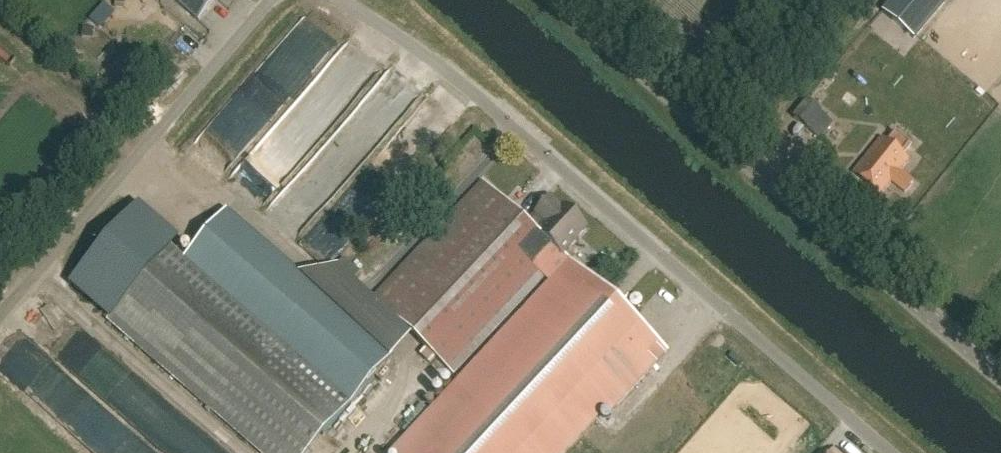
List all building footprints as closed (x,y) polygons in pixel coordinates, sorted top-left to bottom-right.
[(217,0),(174,0),(198,22),(217,0)] [(884,13),(916,41),(947,4),(942,0),(895,0),(884,13)] [(324,215),(411,119),(376,88),(268,208),(292,229),(313,205),(324,215)] [(833,122),(805,102),(793,120),(821,140),(833,122)] [(908,160),(882,139),(854,175),(880,196),(908,160)] [(254,154),(235,177),(269,207),(288,184),(254,154)] [(457,379),(544,282),(553,290),(406,452),(567,452),(607,408),(615,414),(668,355),(563,260),(577,244),(576,243),(587,231),(563,209),(562,211),(551,201),(528,227),(480,183),(373,301),(457,379)] [(226,209),(184,259),(170,247),(180,236),(139,199),(67,281),(259,452),(309,452),(394,354),(226,209)] [(108,382),(119,364),(44,316),(32,335),(108,382)]
